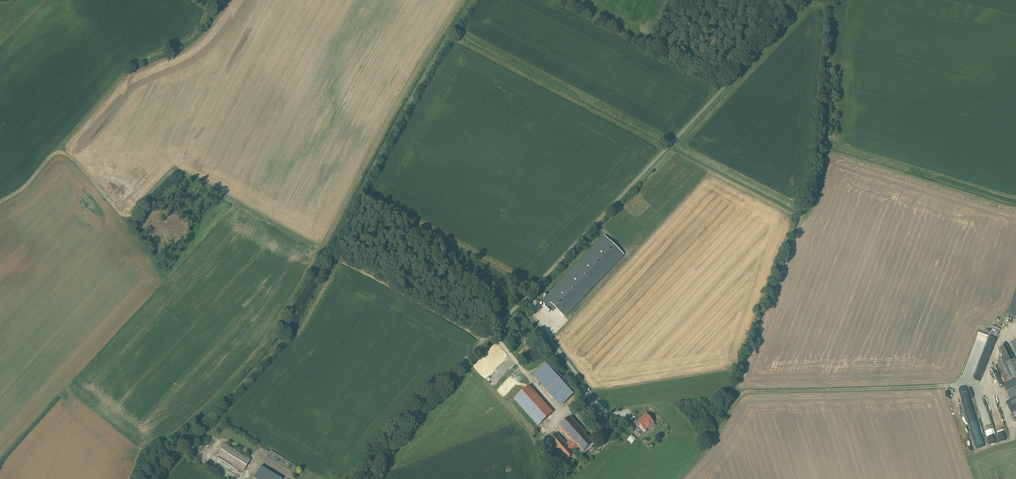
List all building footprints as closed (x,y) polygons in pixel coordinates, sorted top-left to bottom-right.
[(624,255),(604,236),(542,302),(552,311),(556,307),(565,316),(624,255)] [(1015,321),(1015,285),(1008,319),(1015,321)] [(998,335),(1001,327),(993,325),(991,333),(998,335)] [(1015,377),(1015,361),(1014,356),(1007,341),(999,345),(1004,356),(1014,378),(1015,377)] [(533,347),(524,353),(531,362),(540,355),(533,347)] [(1007,381),(1014,378),(1004,356),(997,360),(1007,381)] [(545,362),(530,375),(559,406),(573,393),(545,362)] [(1014,378),(1007,381),(1001,383),(1009,400),(1015,396),(1015,377),(1014,378)] [(551,414),(528,386),(512,399),(536,426),(551,414)] [(1009,400),(1007,401),(1015,420),(1015,396),(1009,400)] [(646,414),(638,422),(640,425),(645,429),(647,427),(648,428),(651,425),(650,425),(653,422),(646,414)] [(568,419),(559,427),(569,438),(576,446),(583,453),(592,444),(568,419)] [(645,429),(640,425),(638,427),(642,431),(639,434),(641,436),(646,431),(645,429)] [(990,443),(996,441),(991,428),(986,430),(990,443)] [(564,442),(556,433),(548,441),(567,461),(575,453),(572,450),(564,442)] [(564,442),(572,450),(576,446),(569,438),(564,442)] [(975,443),(977,450),(987,447),(985,440),(975,443)] [(252,459),(226,444),(220,455),(245,470),(252,459)] [(272,450),(267,457),(288,470),(292,463),(272,450)] [(263,466),(255,478),(257,478),(283,478),(263,466)]
